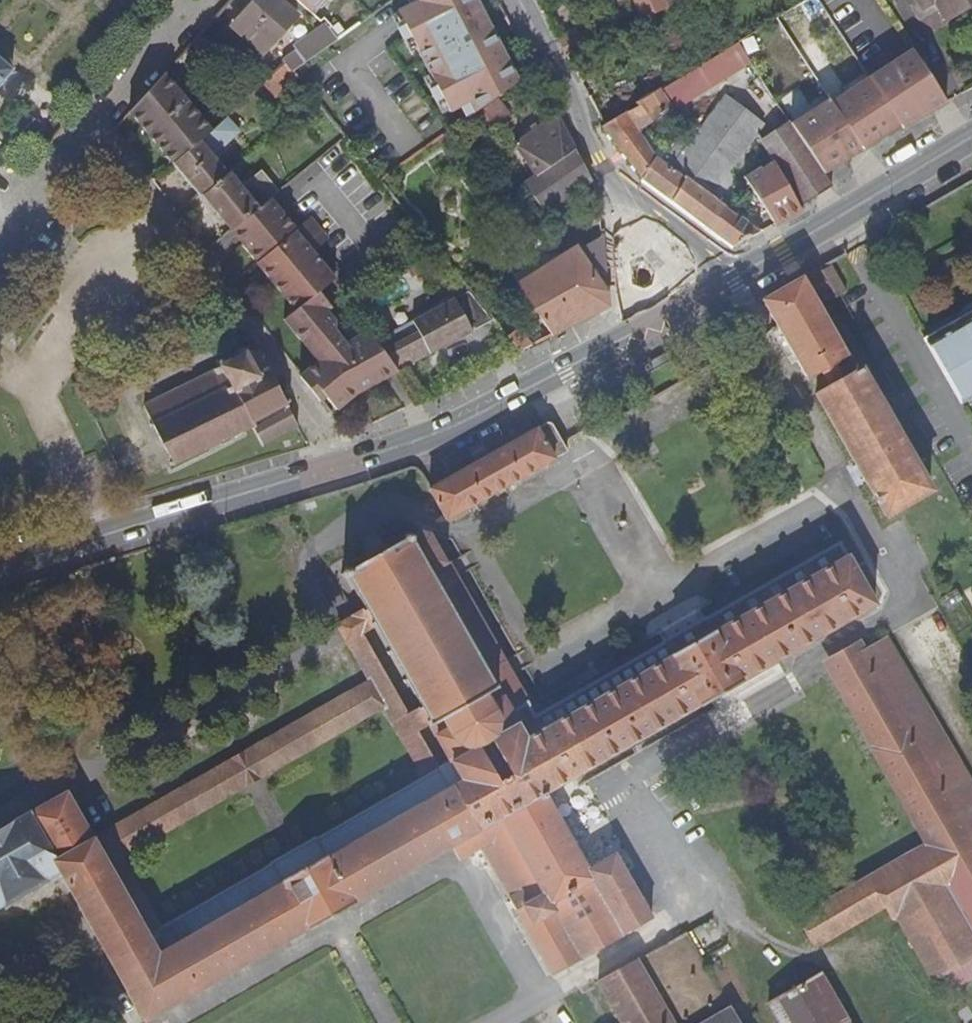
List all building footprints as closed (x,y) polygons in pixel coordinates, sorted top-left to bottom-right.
[(233,27),(263,54),(297,17),(278,0),(258,0),(233,27)] [(345,11),(355,0),(334,0),(345,11)] [(513,87),(468,0),(410,0),(413,5),(393,16),(447,111),(460,104),(467,115),(513,87)] [(642,19),(667,7),(664,0),(633,0),(642,19)] [(923,8),(936,0),(947,19),(971,4),(971,0),(918,0),(923,8)] [(667,7),(642,19),(671,80),(694,67),(667,7)] [(295,43),(306,60),(334,41),(323,24),(295,43)] [(694,67),(689,70),(701,88),(748,57),(738,41),(737,39),(704,61),(694,67)] [(898,59),(868,77),(900,127),(921,114),(919,111),(942,98),(912,51),(898,59)] [(306,60),(293,70),(296,75),(310,65),(307,60),(306,60)] [(9,69),(0,62),(0,80),(9,69)] [(272,77),(264,83),(275,96),(295,77),(292,72),(294,71),(293,70),(287,63),(272,77)] [(165,75),(131,112),(173,166),(212,131),(165,75)] [(829,100),(862,150),(874,143),(901,129),(868,78),(868,77),(829,100)] [(638,105),(627,112),(640,132),(646,127),(664,113),(657,98),(662,95),(658,88),(636,101),(638,105)] [(654,157),(643,178),(651,184),(680,207),(716,233),(732,246),(759,231),(725,205),(717,200),(729,183),(729,169),(757,132),(762,125),(725,95),(700,127),(669,167),(660,161),(654,157)] [(900,127),(901,129),(945,103),(942,98),(919,111),(921,114),(900,127)] [(789,124),(823,173),(851,157),(862,150),(829,100),(789,124)] [(610,123),(603,127),(620,151),(641,134),(640,132),(627,112),(610,123)] [(575,149),(557,114),(515,144),(536,176),(575,149)] [(212,131),(173,166),(197,195),(200,193),(203,197),(228,175),(212,156),(239,131),(226,118),(212,131)] [(789,124),(788,121),(761,138),(803,202),(830,184),(823,173),(789,124)] [(654,157),(641,134),(620,151),(625,157),(642,179),(643,178),(654,157)] [(763,166),(772,160),(761,141),(752,146),(763,166)] [(536,176),(525,184),(543,212),(591,179),(575,149),(536,176)] [(772,160),(763,166),(759,168),(758,167),(745,177),(752,191),(774,224),(788,217),(801,210),(800,210),(772,160)] [(229,173),(228,175),(203,197),(228,230),(267,198),(274,193),(276,191),(259,170),(239,186),(229,173)] [(267,198),(228,230),(255,261),(255,262),(295,309),(284,319),(319,360),(303,375),(323,399),(328,395),(339,407),(353,394),(399,372),(398,371),(383,352),(374,339),(368,331),(345,343),(338,343),(335,339),(338,336),(333,330),(336,322),(327,312),(331,307),(318,293),(333,279),(293,232),(296,231),(267,198)] [(299,226),(303,231),(313,222),(309,217),(299,226)] [(327,238),(313,222),(303,231),(317,247),(327,238)] [(582,254),(599,281),(606,277),(604,239),(582,254)] [(536,321),(547,337),(607,307),(607,293),(599,281),(582,254),(577,247),(518,284),(540,318),(536,321)] [(456,262),(450,267),(454,272),(460,267),(456,262)] [(847,290),(832,264),(821,270),(836,296),(847,290)] [(829,294),(814,268),(758,300),(802,377),(842,355),(813,303),(829,294)] [(925,338),(962,402),(971,397),(971,312),(925,338)] [(417,332),(410,318),(374,339),(383,352),(417,332)] [(517,328),(506,337),(518,352),(531,346),(517,328)] [(243,350),(240,346),(235,349),(237,353),(220,361),(219,358),(218,358),(217,358),(215,359),(216,361),(217,363),(212,365),(213,366),(142,402),(151,420),(149,421),(149,423),(149,424),(150,424),(151,424),(153,424),(171,459),(170,459),(169,461),(169,462),(170,462),(171,462),(175,460),(251,422),(262,442),(297,424),(286,403),(288,401),(288,400),(287,398),(286,397),(284,398),(283,398),(268,370),(268,369),(270,367),(269,366),(269,365),(268,365),(266,365),(258,351),(259,349),(259,348),(259,347),(258,346),(257,345),(255,346),(255,344),(254,343),(252,343),(251,344),(250,346),(251,346),(251,348),(249,349),(247,350),(246,348),(243,350)] [(929,490),(859,367),(815,392),(886,515),(929,490)] [(552,435),(545,423),(429,489),(447,520),(567,452),(561,440),(556,433),(552,435)] [(535,715),(430,531),(420,529),(410,535),(409,535),(408,534),(407,534),(406,534),(405,535),(404,536),(404,537),(404,539),(349,570),(348,569),(347,569),(345,569),(344,570),(344,571),(345,573),(344,574),(343,575),(343,576),(344,577),(345,578),(346,577),(347,576),(370,617),(373,622),(376,628),(451,761),(507,730),(535,715)] [(437,768),(481,848),(552,974),(580,959),(581,961),(625,936),(624,933),(652,917),(615,853),(587,869),(545,793),(875,604),(839,542),(706,616),(706,615),(660,641),(661,643),(534,715),(507,730),(451,761),(437,768)] [(384,706),(423,776),(437,768),(350,617),(337,624),(369,680),(371,679),(386,705),(384,706)] [(852,645),(826,659),(877,749),(876,749),(925,836),(919,840),(922,846),(796,919),(810,943),(884,901),(903,927),(933,980),(971,958),(971,782),(887,636),(867,647),(868,649),(859,654),(852,645)] [(92,838),(107,864),(121,856),(386,705),(371,679),(368,681),(93,838),(92,838)] [(29,812),(60,872),(144,1021),(308,928),(309,929),(353,904),(352,903),(452,846),(460,860),(481,848),(437,768),(423,776),(316,838),(315,836),(270,862),(271,863),(270,863),(161,926),(121,856),(107,864),(92,838),(93,838),(67,791),(29,812)] [(29,812),(0,829),(0,906),(60,872),(29,812)] [(686,931),(598,982),(622,1022),(739,1022),(686,931)] [(820,972),(768,1002),(780,1022),(834,1022),(846,1016),(820,972)]
